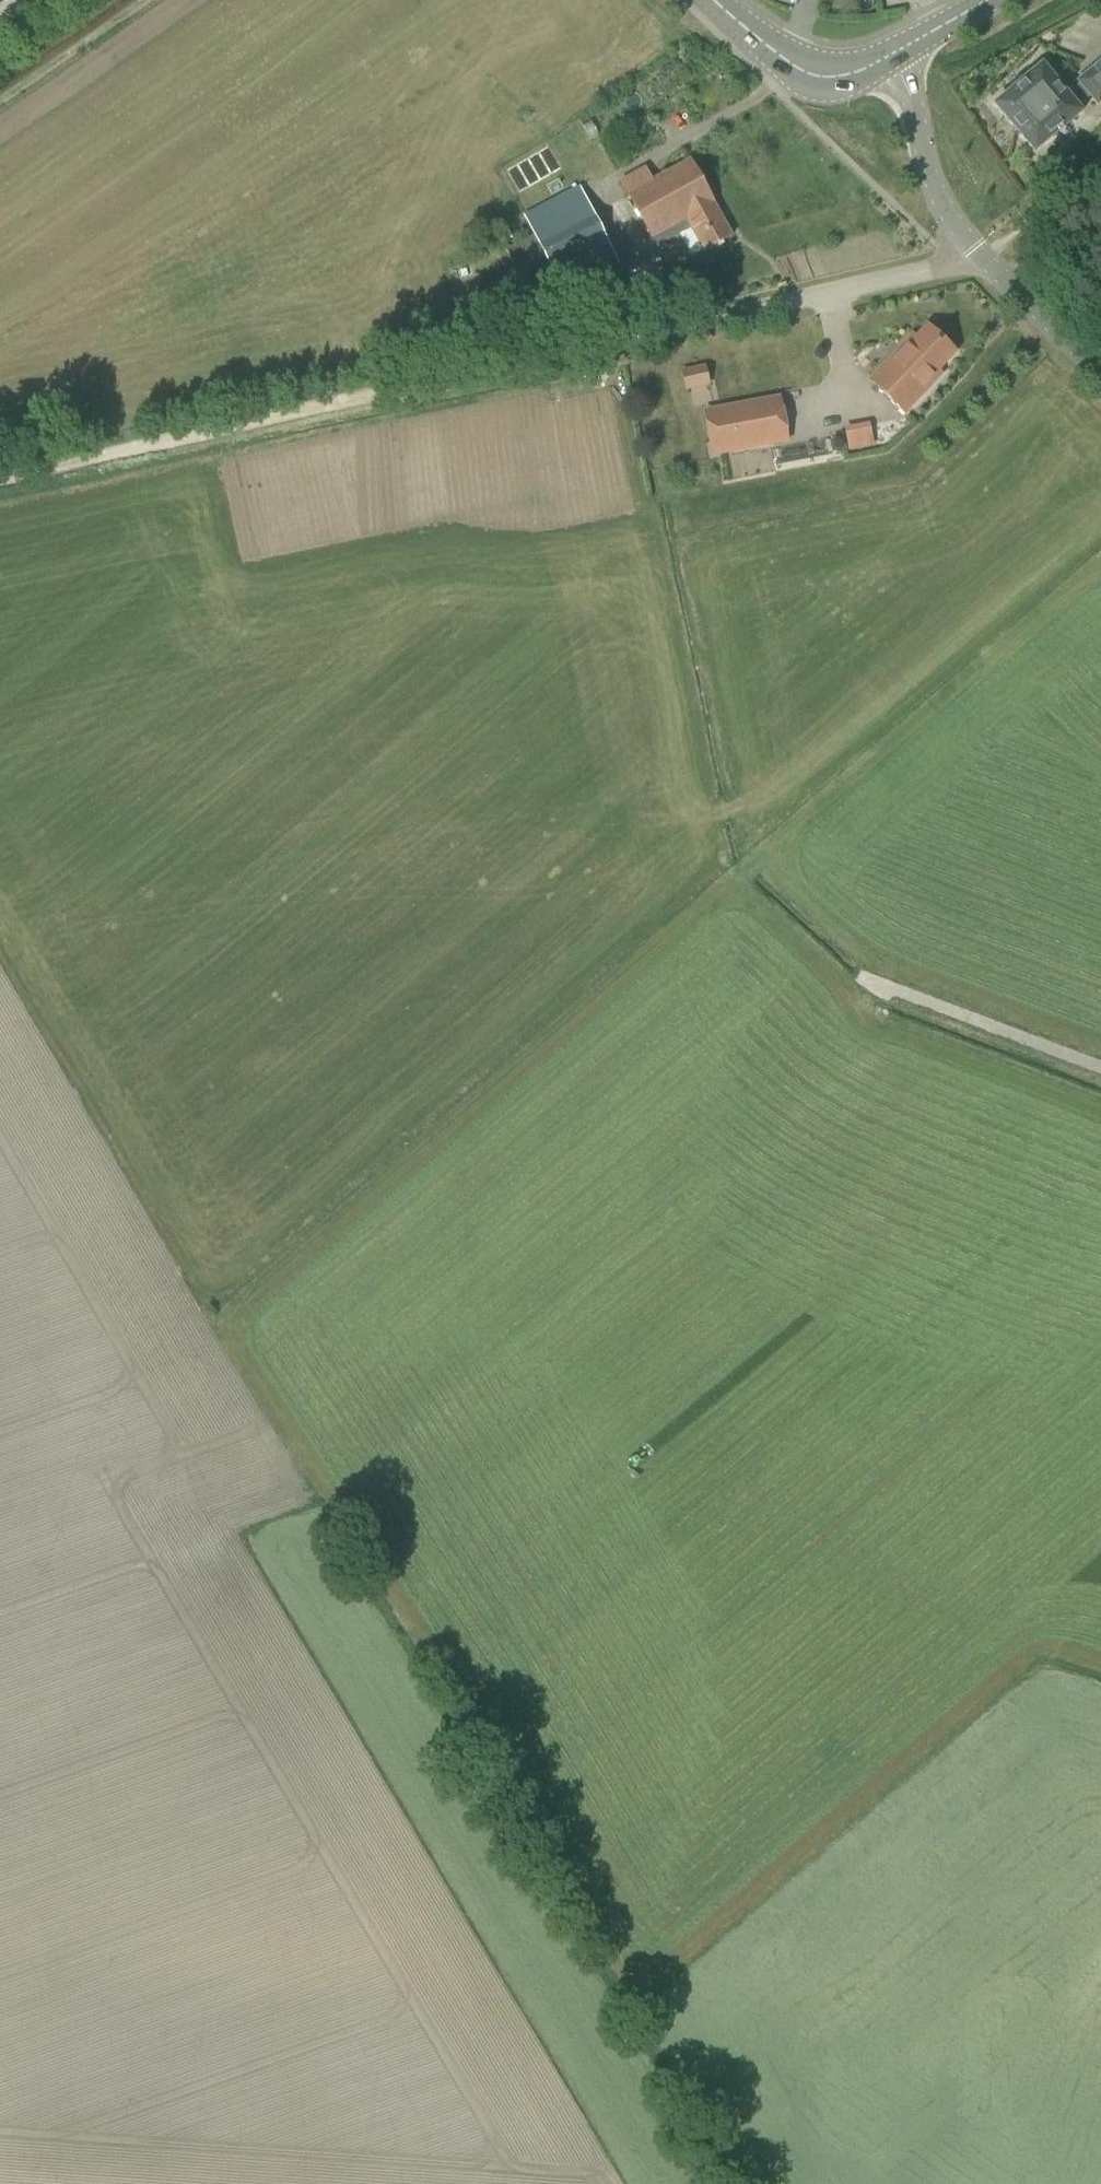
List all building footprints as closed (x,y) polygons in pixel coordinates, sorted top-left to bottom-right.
[(995,106),(1036,153),(1083,113),(1078,107),(1091,97),(1099,106),(1100,104),(1100,62),(1078,82),(1081,85),(1068,95),(1043,66),(995,106)] [(691,162),(631,196),(655,238),(652,239),(656,248),(678,235),(691,257),(704,249),(705,251),(733,235),(691,162)] [(533,235),(504,250),(525,290),(553,276),(562,294),(620,264),(580,186),(523,216),(533,235)] [(960,355),(928,326),(913,342),(909,338),(870,379),(909,416),(947,375),(943,372),(960,355)] [(685,392),(710,386),(706,365),(680,371),(685,392)] [(716,455),(789,441),(780,398),(707,412),(716,455)] [(848,452),(874,447),(870,423),(844,428),(848,452)]
